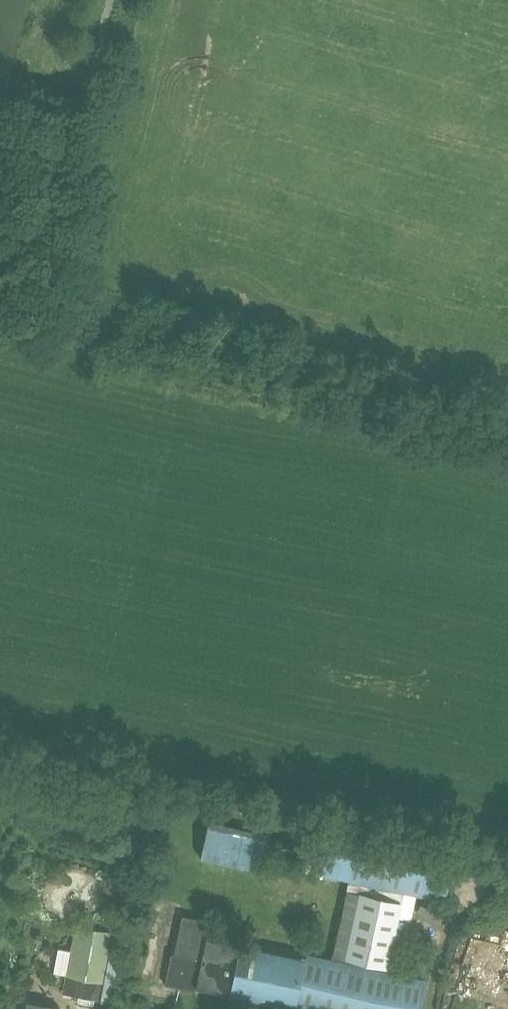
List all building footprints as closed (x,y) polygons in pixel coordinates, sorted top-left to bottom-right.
[(270,834),(209,822),(201,859),(262,871),(270,834)] [(168,966),(166,976),(165,984),(179,987),(180,984),(303,1008),(418,1008),(422,988),(423,982),(399,977),(417,895),(444,901),(455,851),(323,824),(320,836),(302,832),(301,837),(299,849),(317,852),(314,874),(348,881),(330,961),(308,956),(307,959),(208,937),(212,921),(183,915),(174,954),(185,956),(182,969),(168,966)] [(64,994),(78,997),(101,1001),(101,1002),(111,1004),(121,953),(111,951),(110,953),(109,953),(113,932),(76,925),(64,994)]
